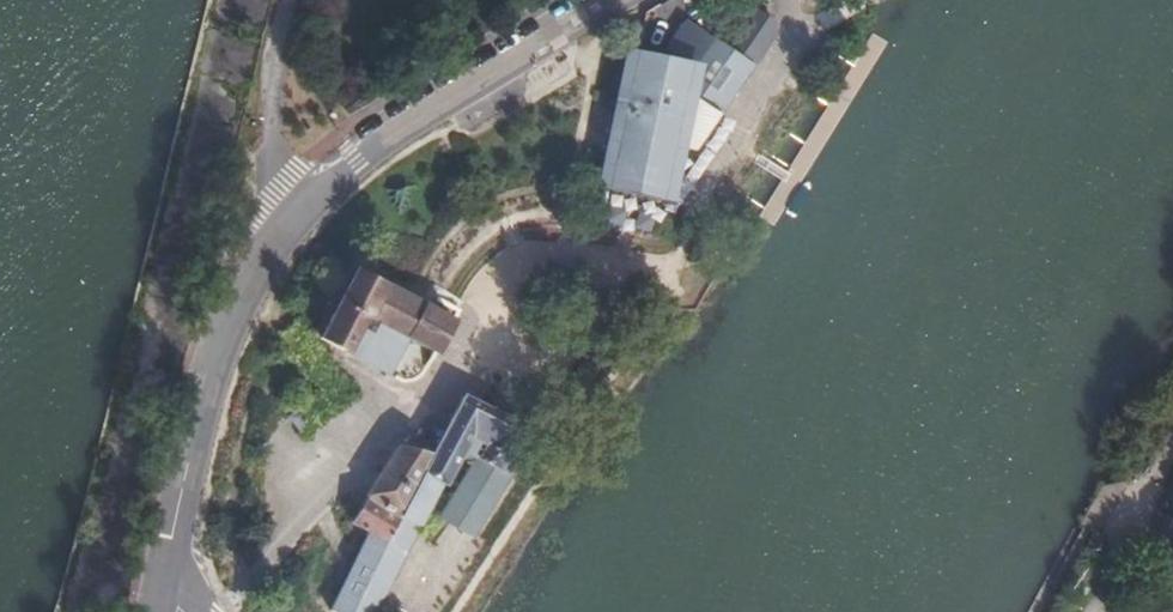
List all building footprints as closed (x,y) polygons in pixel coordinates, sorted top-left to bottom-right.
[(590,192),(668,204),(672,177),(749,68),(701,34),(678,0),(659,0),(637,12),(631,51),(617,49),(590,192)] [(728,41),(756,62),(783,25),(755,4),(728,41)] [(311,333),(385,374),(402,343),(434,361),(437,353),(445,339),(457,317),(353,259),(311,333)] [(469,392),(432,460),(399,442),(355,523),(369,531),(331,610),(336,611),(378,611),(407,551),(459,458),(469,464),(439,519),(446,523),(450,525),(478,540),(514,474),(495,464),(520,419),(478,396),(469,392)]
